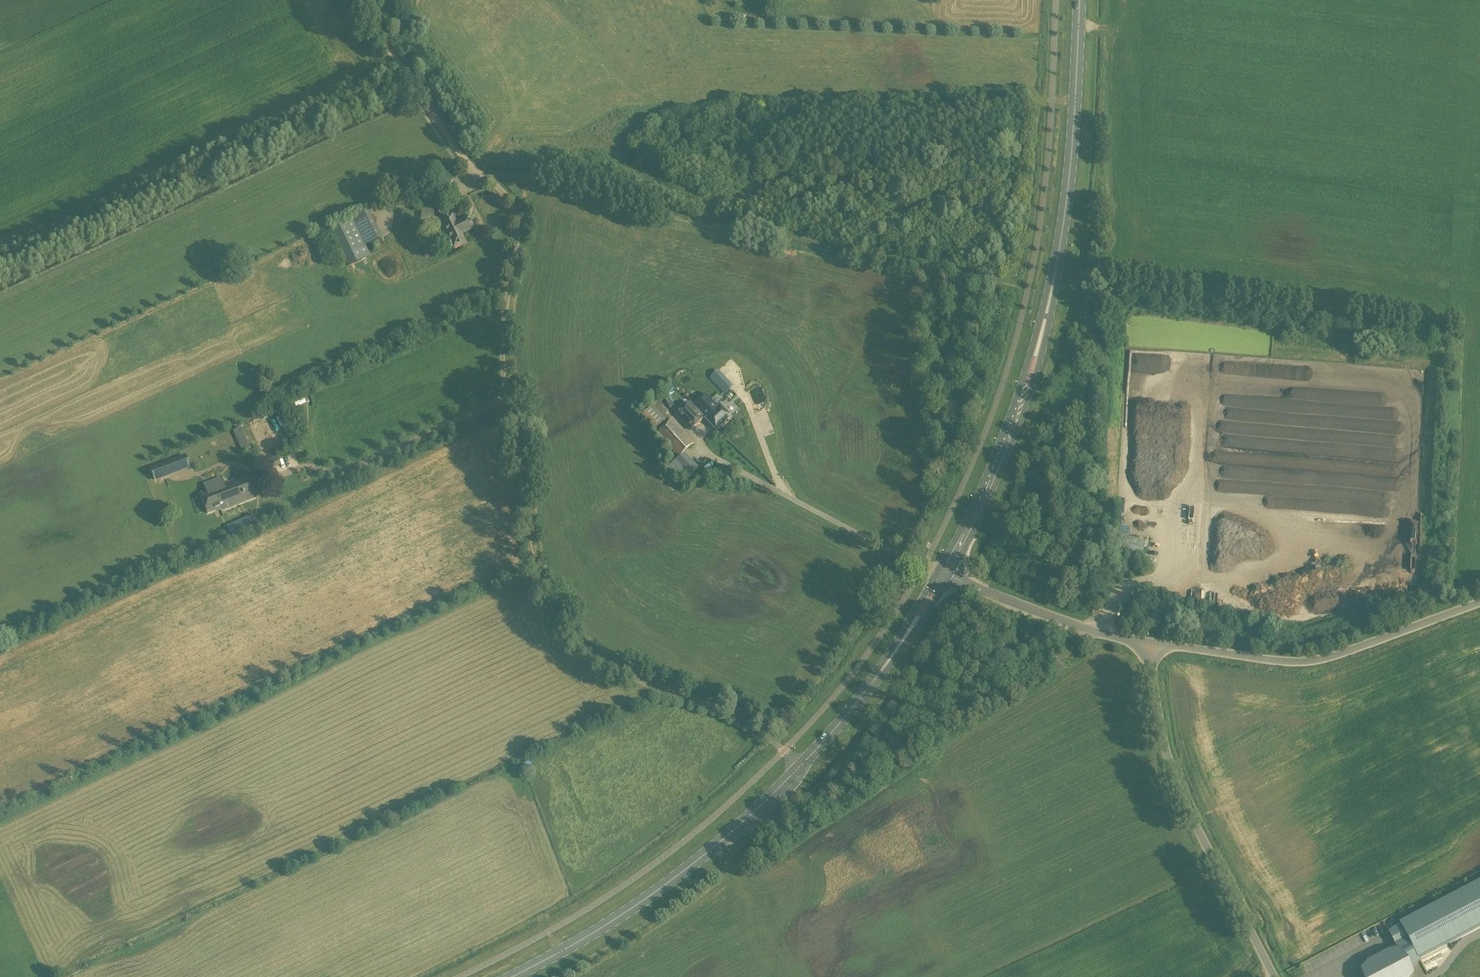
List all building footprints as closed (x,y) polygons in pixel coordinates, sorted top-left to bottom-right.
[(434,218),(434,208),(422,208),(421,218),(434,218)] [(441,218),(438,219),(446,237),(437,242),(442,252),(452,248),(453,249),(466,243),(460,230),(473,224),(468,215),(456,220),(452,213),(448,214),(445,208),(438,211),(441,218)] [(365,246),(382,238),(371,215),(354,224),(365,246)] [(364,259),(359,249),(365,246),(354,224),(352,220),(342,225),(332,230),(339,246),(339,247),(348,266),(364,259)] [(726,379),(718,387),(725,394),(733,386),(726,379)] [(707,394),(694,405),(705,417),(704,418),(717,432),(733,417),(721,405),(719,407),(707,394)] [(306,395),(293,399),(295,405),(308,400),(306,395)] [(692,430),(705,417),(694,405),(691,402),(678,415),(692,430)] [(655,431),(667,420),(653,406),(641,417),(655,431)] [(679,457),(694,444),(672,420),(657,434),(679,457)] [(154,481),(190,468),(185,455),(149,468),(154,481)] [(221,511),(256,497),(247,475),(200,493),(208,514),(221,509),(221,511)] [(254,509),(232,518),(236,526),(258,517),(254,509)] [(1412,540),(1420,542),(1425,522),(1416,521),(1412,540)] [(1142,558),(1146,542),(1125,537),(1121,553),(1142,558)] [(1400,923),(1400,924),(1409,941),(1397,948),(1398,950),(1398,951),(1365,968),(1370,976),(1408,976),(1412,975),(1408,966),(1419,960),(1419,958),(1427,954),(1446,944),(1479,926),(1479,881),(1400,923)]
